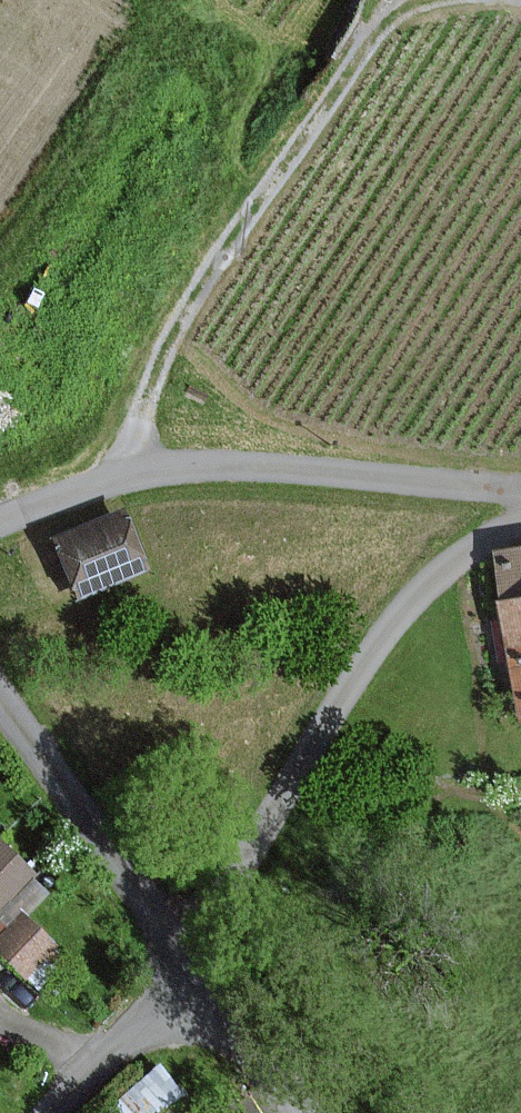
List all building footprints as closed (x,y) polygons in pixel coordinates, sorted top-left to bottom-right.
[(147,571),(126,520),(58,548),(78,598),(147,571)] [(494,558),(520,703),(520,553),(494,558)] [(0,855),(0,910),(27,882),(0,855)] [(13,922),(0,936),(0,965),(17,981),(45,952),(13,922)]
